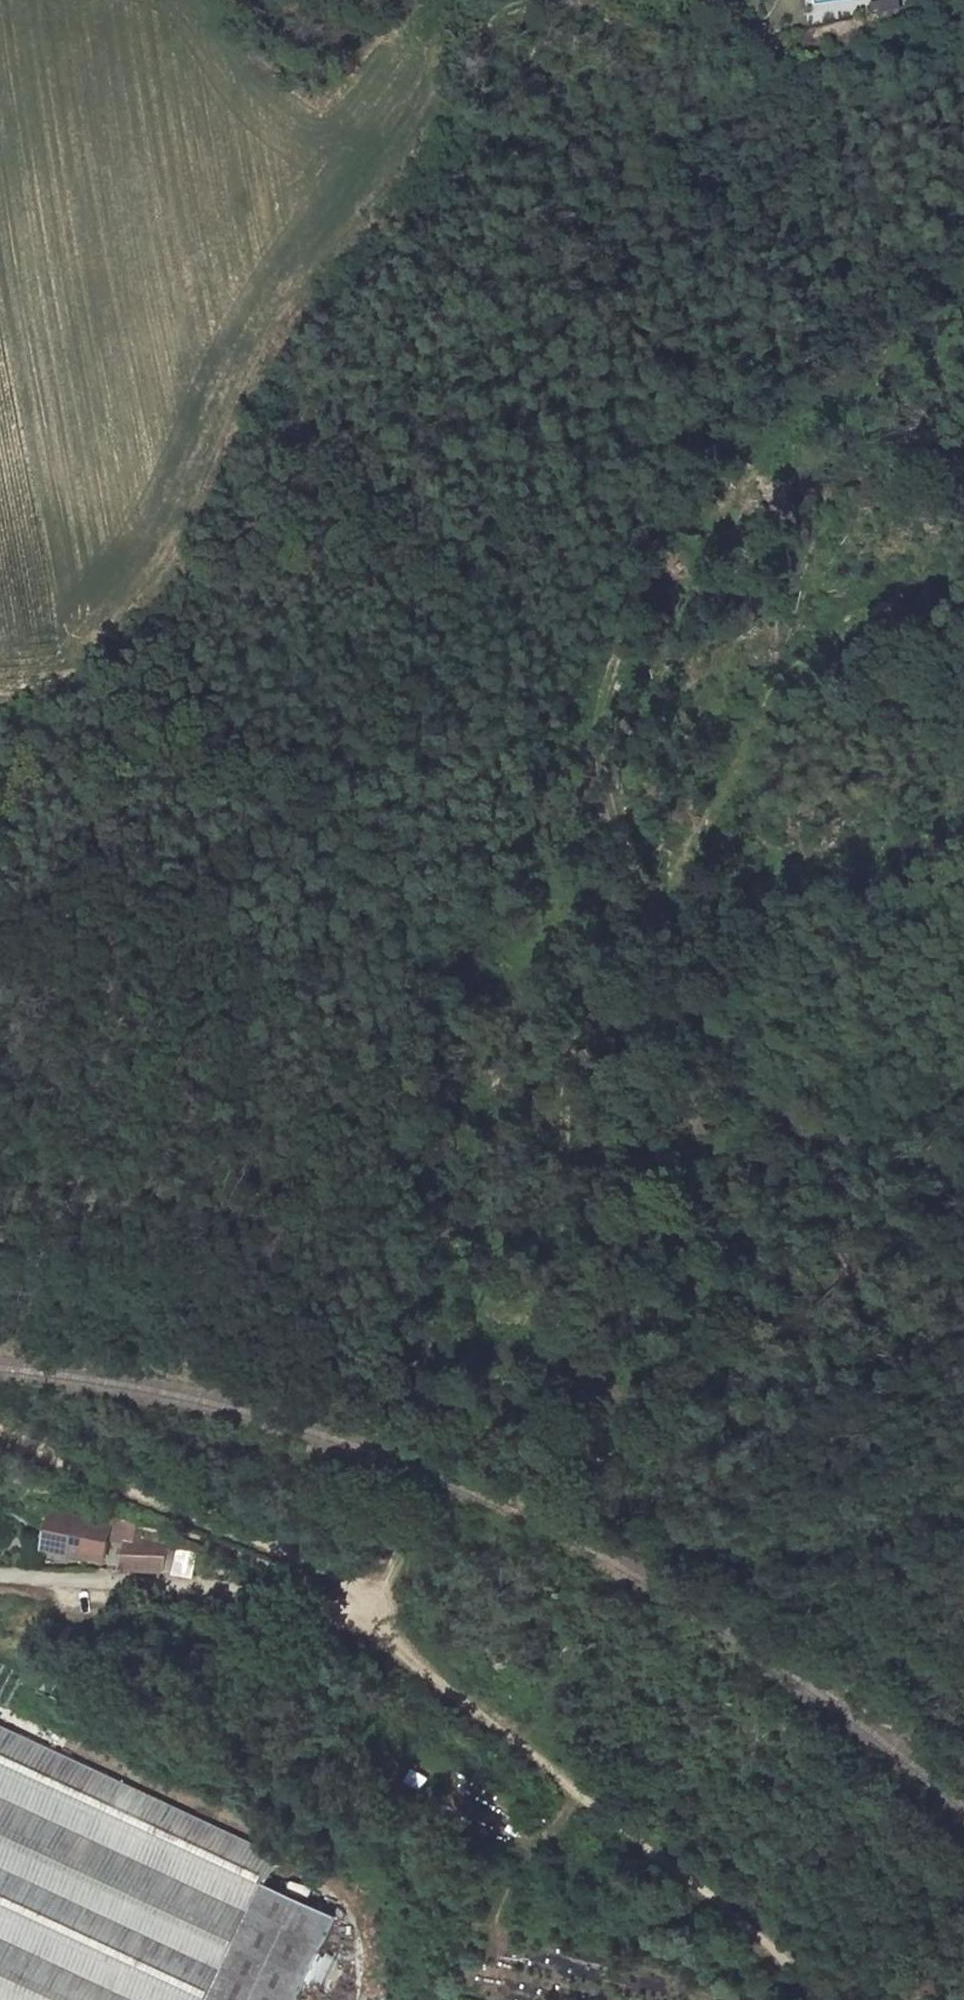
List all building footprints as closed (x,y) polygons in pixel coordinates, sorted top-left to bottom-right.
[(886,5),(871,9),(873,18),(888,15),(886,5)] [(871,9),(862,10),(863,20),(873,18),(871,9)] [(165,1537),(52,1513),(45,1549),(102,1560),(109,1538),(123,1541),(116,1573),(160,1574),(165,1537)] [(197,1551),(178,1548),(174,1575),(195,1576),(197,1551)] [(329,1930),(260,1898),(274,1868),(0,1736),(0,1999),(295,1999),(329,1930)]
